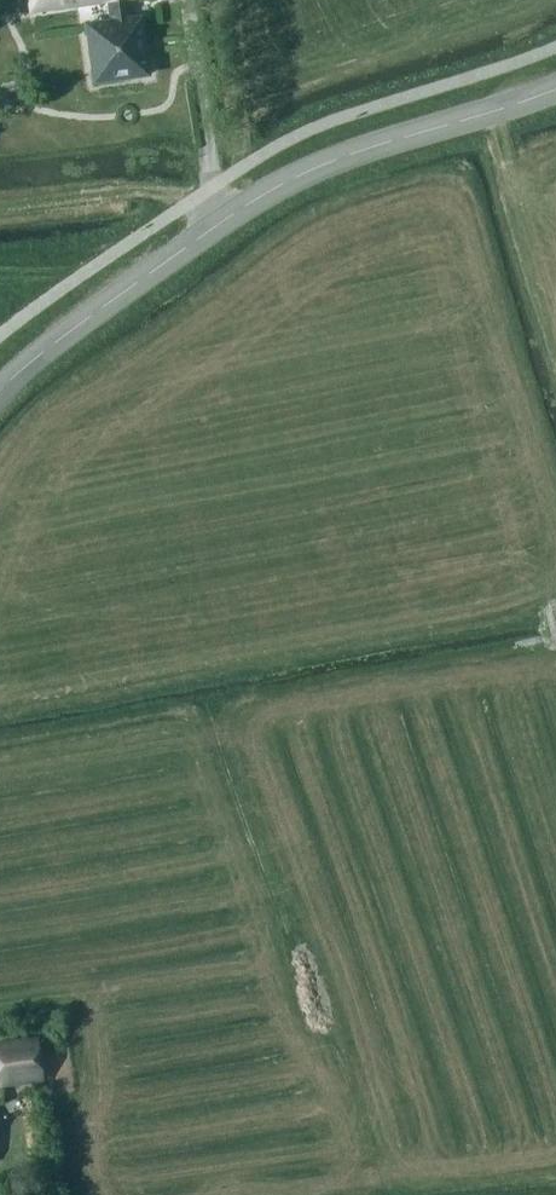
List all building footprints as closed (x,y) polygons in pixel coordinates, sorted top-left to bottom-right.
[(115,80),(115,78),(146,73),(146,69),(149,69),(147,56),(144,56),(139,19),(129,21),(126,0),(29,0),(31,12),(109,1),(112,23),(89,26),(92,51),(90,52),(94,83),(115,80)] [(41,1081),(35,1038),(0,1043),(0,1087),(41,1081)]
